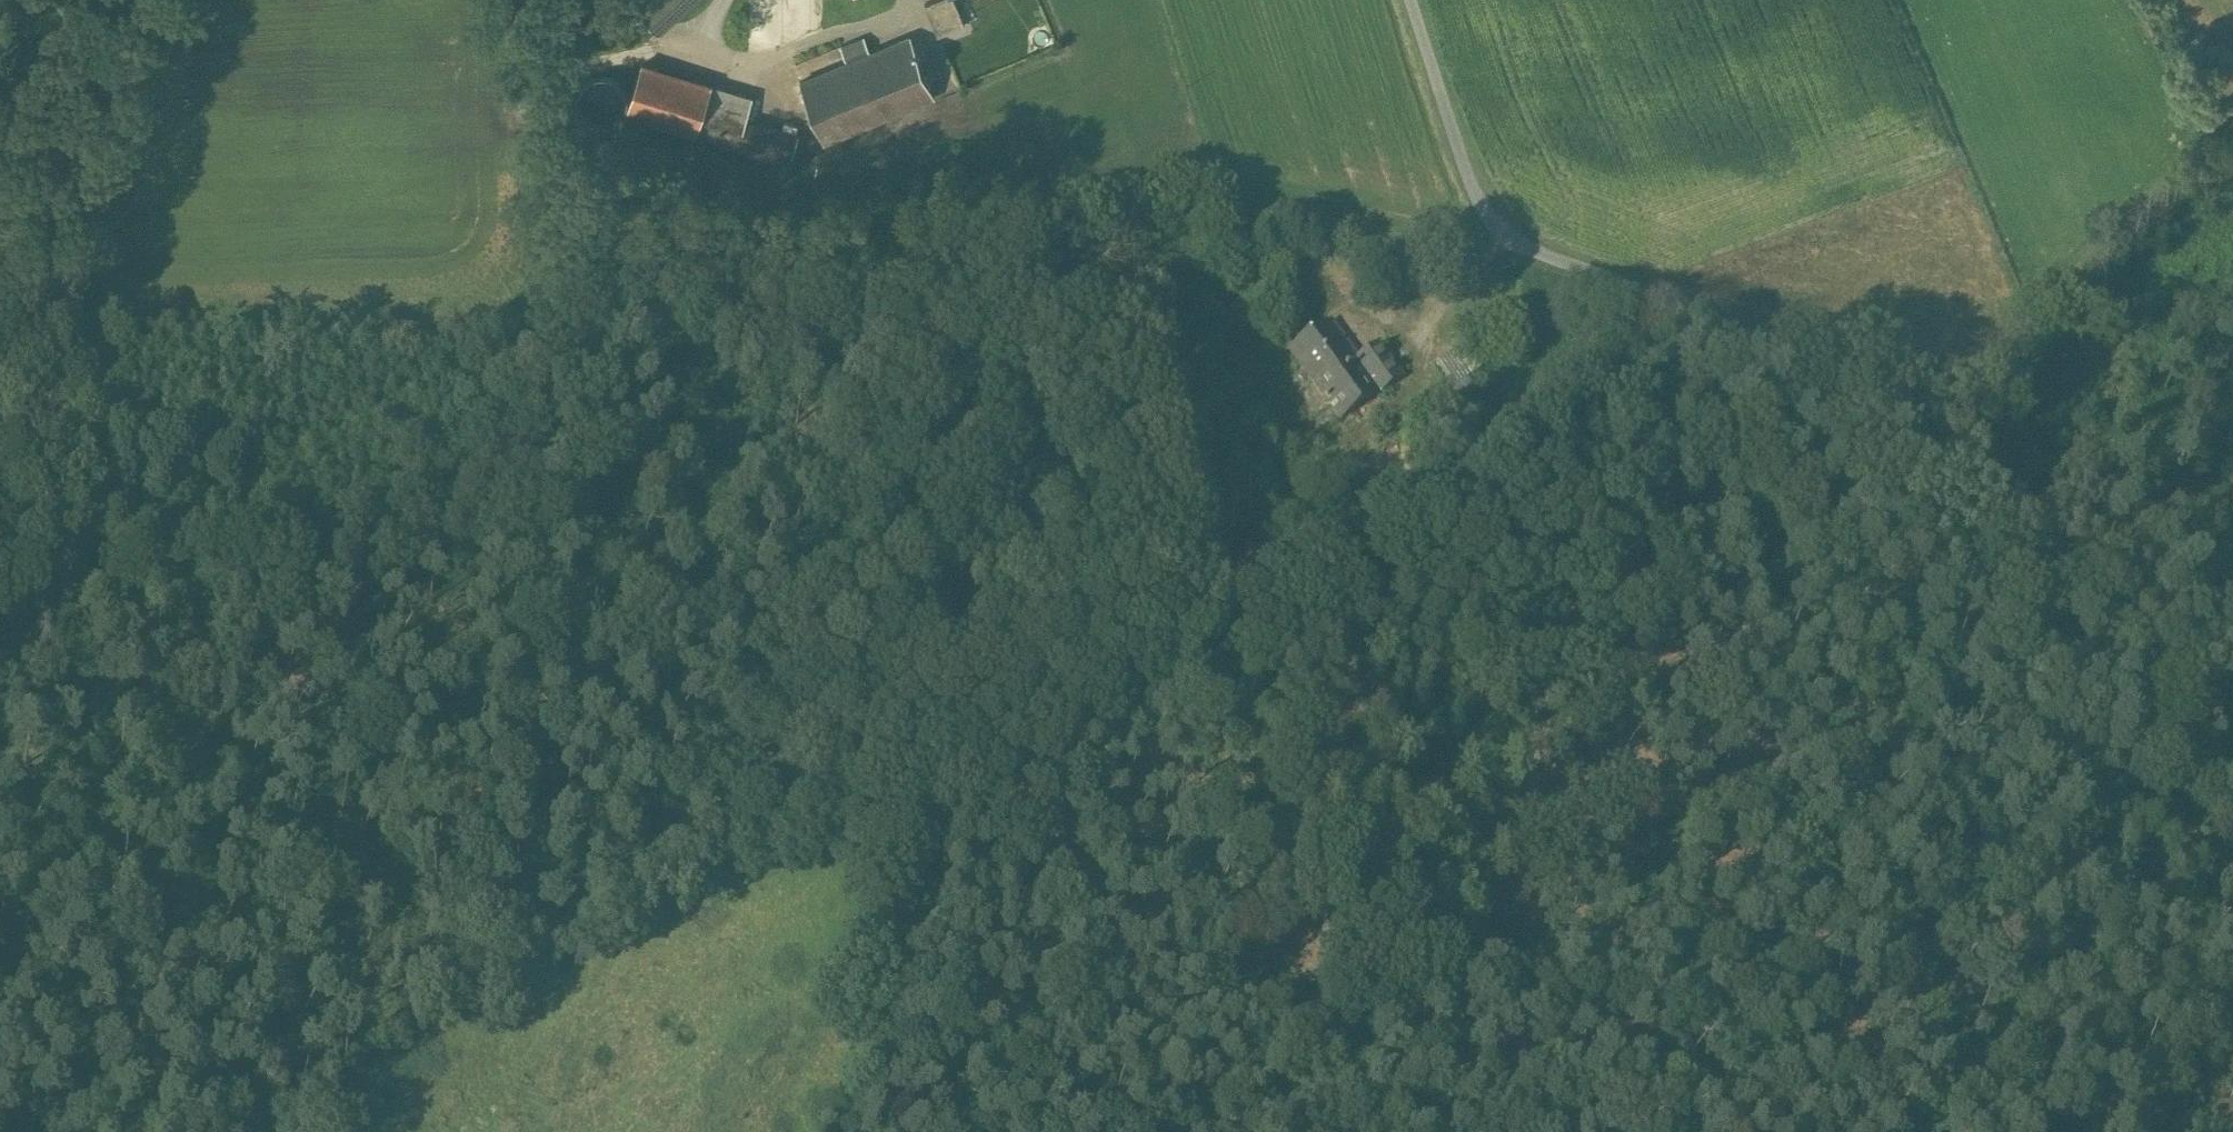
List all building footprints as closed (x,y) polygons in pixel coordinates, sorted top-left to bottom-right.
[(953,0),(926,0),(938,30),(962,21),(953,0)] [(911,37),(800,82),(824,142),(935,97),(911,37)] [(711,85),(642,64),(628,112),(697,133),(711,85)] [(753,98),(711,85),(697,133),(739,145),(753,98)] [(1332,322),(1291,350),(1339,419),(1402,375),(1380,344),(1359,359),(1332,322)]
